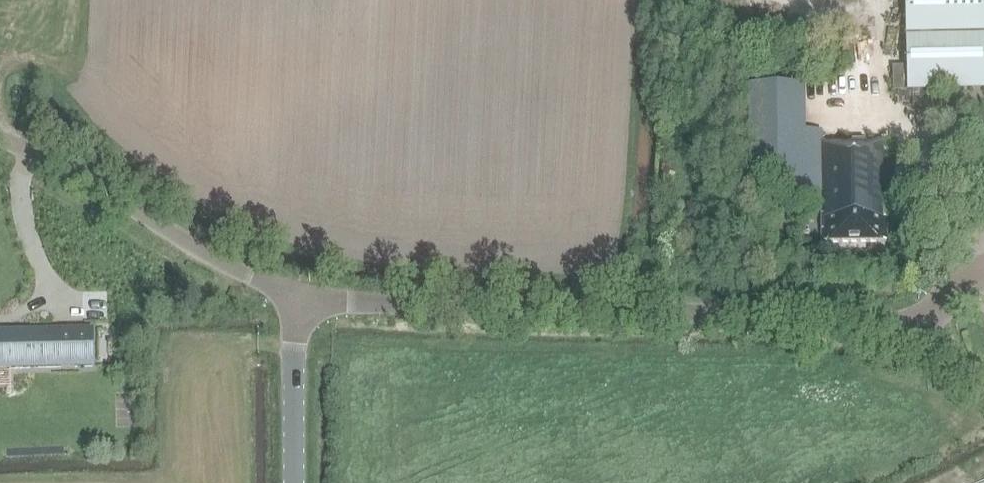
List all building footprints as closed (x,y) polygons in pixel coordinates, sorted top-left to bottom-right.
[(907,86),(983,85),(983,0),(905,0),(907,86)] [(904,66),(892,67),(893,91),(904,91),(904,66)] [(752,85),(752,192),(799,191),(821,191),(821,209),(822,243),(886,242),(886,219),(886,205),(885,141),(821,142),(821,130),(802,130),(801,85),(752,85)] [(92,365),(91,330),(73,331),(74,365),(92,365)] [(10,367),(61,366),(74,365),(73,331),(60,331),(0,332),(0,367),(10,367)]
